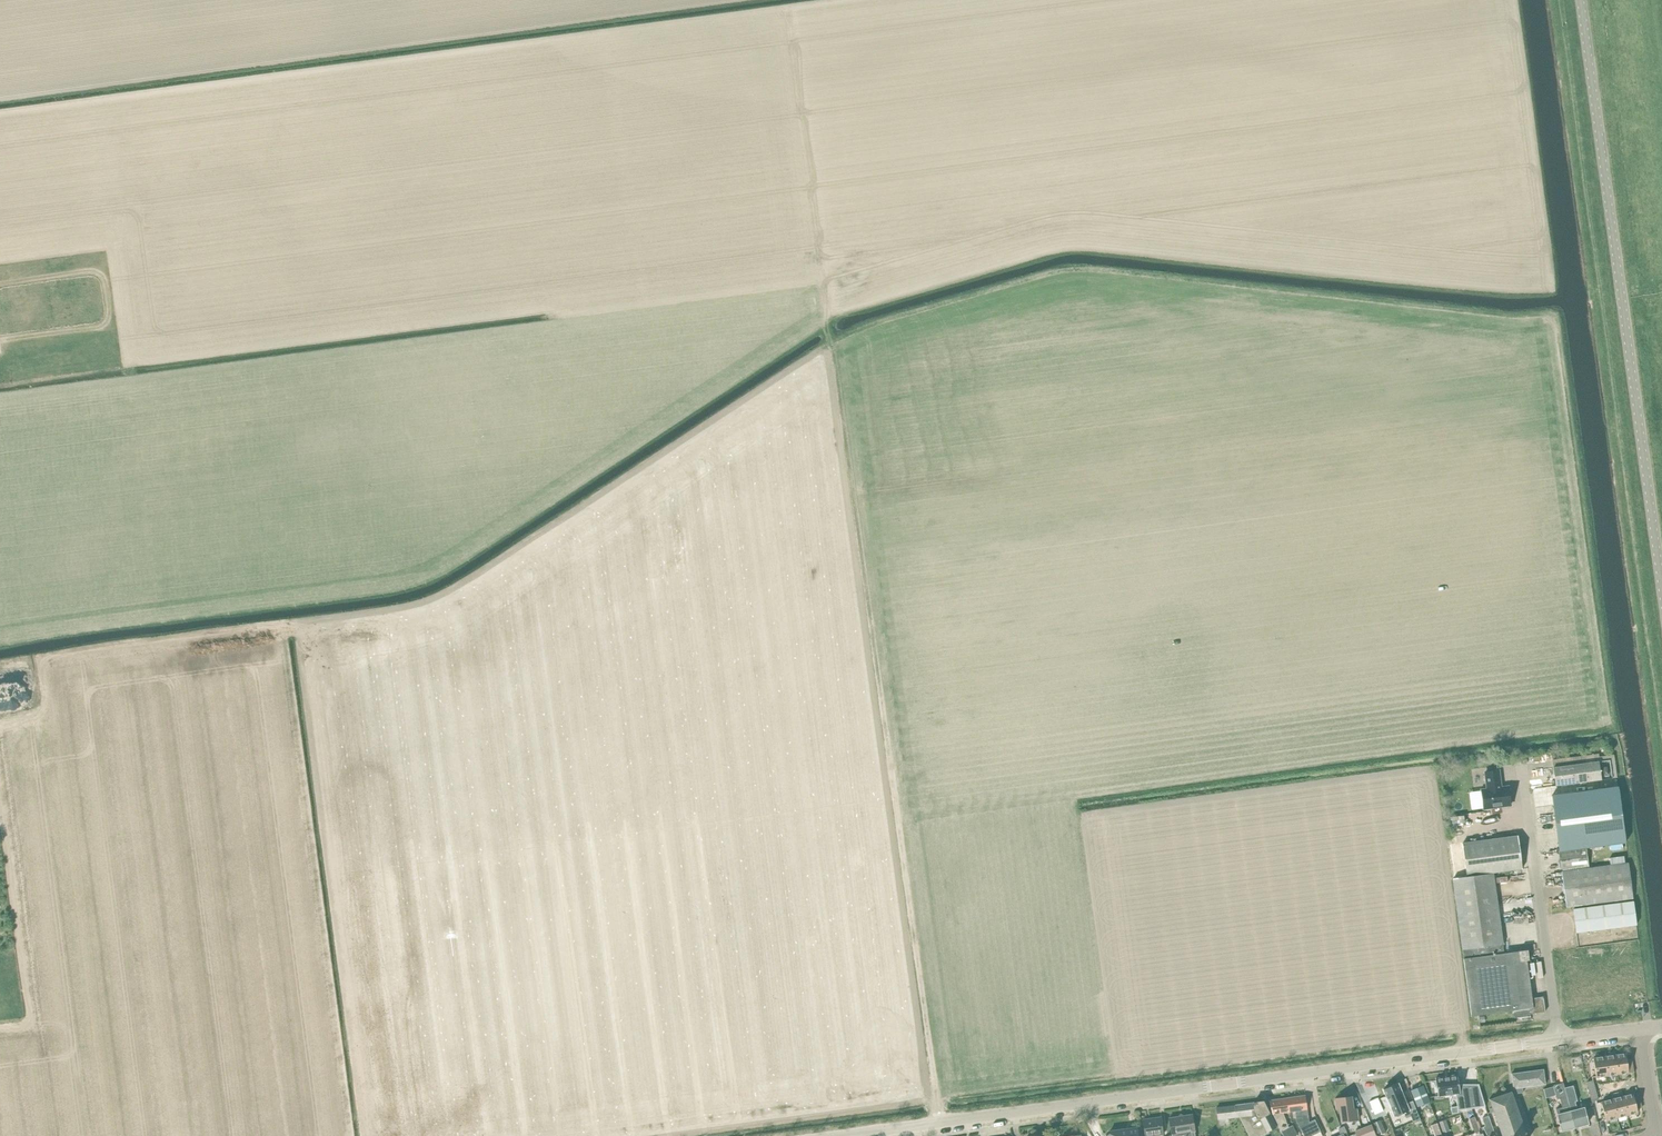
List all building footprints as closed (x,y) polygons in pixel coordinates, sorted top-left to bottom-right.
[(1598,753),(1552,759),(1553,768),(1556,786),(1587,782),(1612,778),(1609,760),(1599,761),(1598,753)] [(1481,791),(1484,809),(1510,806),(1507,787),(1500,788),(1498,771),(1485,773),(1487,790),(1481,791)] [(1559,851),(1592,847),(1625,842),(1618,787),(1552,796),(1553,807),(1555,818),(1559,851)] [(1467,876),(1522,869),(1517,836),(1462,843),(1467,876)] [(1585,848),(1559,852),(1561,869),(1588,866),(1585,848)] [(1628,863),(1562,872),(1566,907),(1633,898),(1628,863)] [(1493,874),(1453,879),(1471,1016),(1514,1011),(1515,1018),(1530,1016),(1530,1014),(1545,1012),(1543,996),(1541,997),(1532,998),(1527,960),(1529,960),(1528,951),(1504,954),(1493,874)] [(1633,901),(1573,909),(1576,932),(1637,925),(1633,901)] [(1626,1053),(1616,1055),(1619,1074),(1633,1072),(1631,1059),(1627,1060),(1626,1053)] [(1608,1075),(1619,1074),(1616,1055),(1605,1056),(1608,1075)] [(1608,1075),(1605,1056),(1593,1058),(1596,1077),(1608,1075)] [(1542,1069),(1510,1074),(1512,1089),(1514,1089),(1514,1094),(1523,1093),(1522,1088),(1545,1085),(1542,1069)] [(1457,1075),(1435,1078),(1438,1096),(1455,1093),(1457,1106),(1458,1110),(1485,1106),(1479,1084),(1459,1087),(1457,1075)] [(1593,1080),(1587,1082),(1592,1101),(1598,1100),(1593,1080)] [(1563,1082),(1553,1085),(1557,1099),(1560,1098),(1564,1113),(1557,1115),(1559,1121),(1558,1122),(1559,1124),(1561,1130),(1575,1126),(1564,1087),(1563,1082)] [(1398,1083),(1383,1089),(1394,1116),(1404,1112),(1406,1118),(1411,1116),(1413,1121),(1420,1119),(1413,1101),(1406,1103),(1398,1083)] [(1423,1085),(1411,1090),(1417,1106),(1430,1101),(1423,1085)] [(1564,1087),(1575,1126),(1588,1123),(1586,1116),(1587,1116),(1586,1114),(1584,1108),(1577,1110),(1575,1101),(1577,1101),(1573,1085),(1564,1087)] [(1489,1099),(1501,1135),(1526,1135),(1511,1092),(1489,1099)] [(1637,1092),(1624,1096),(1629,1114),(1638,1112),(1636,1106),(1641,1104),(1637,1092)] [(1288,1098),(1289,1112),(1295,1111),(1297,1121),(1305,1135),(1311,1135),(1321,1131),(1315,1119),(1309,1122),(1305,1095),(1288,1098)] [(1353,1109),(1352,1096),(1335,1099),(1336,1109),(1340,1109),(1341,1122),(1358,1119),(1357,1108),(1353,1109)] [(1617,1117),(1629,1114),(1624,1096),(1612,1099),(1617,1117)] [(1288,1098),(1269,1100),(1269,1101),(1273,1114),(1284,1135),(1294,1135),(1297,1134),(1293,1125),(1288,1127),(1283,1113),(1289,1112),(1288,1098)] [(1377,1098),(1369,1101),(1375,1114),(1383,1111),(1377,1098)] [(1617,1117),(1612,1099),(1601,1102),(1606,1120),(1617,1117)] [(1235,1105),(1241,1116),(1239,1116),(1248,1135),(1259,1135),(1276,1128),(1263,1101),(1235,1105)] [(1235,1105),(1216,1107),(1217,1119),(1239,1116),(1241,1116),(1235,1105)] [(1171,1133),(1172,1135),(1195,1135),(1192,1115),(1169,1118),(1171,1133)] [(1488,1116),(1482,1118),(1485,1126),(1483,1127),(1486,1135),(1495,1135),(1488,1116)] [(1160,1117),(1143,1119),(1145,1135),(1162,1134),(1160,1117)] [(1475,1117),(1469,1118),(1474,1132),(1480,1131),(1475,1117)] [(1450,1131),(1446,1119),(1439,1122),(1443,1133),(1450,1131)] [(1372,1123),(1378,1135),(1386,1132),(1380,1120),(1372,1123)] [(1431,1125),(1435,1135),(1442,1135),(1437,1123),(1431,1125)] [(1376,1135),(1372,1125),(1355,1131),(1356,1135),(1374,1135),(1376,1135)]
